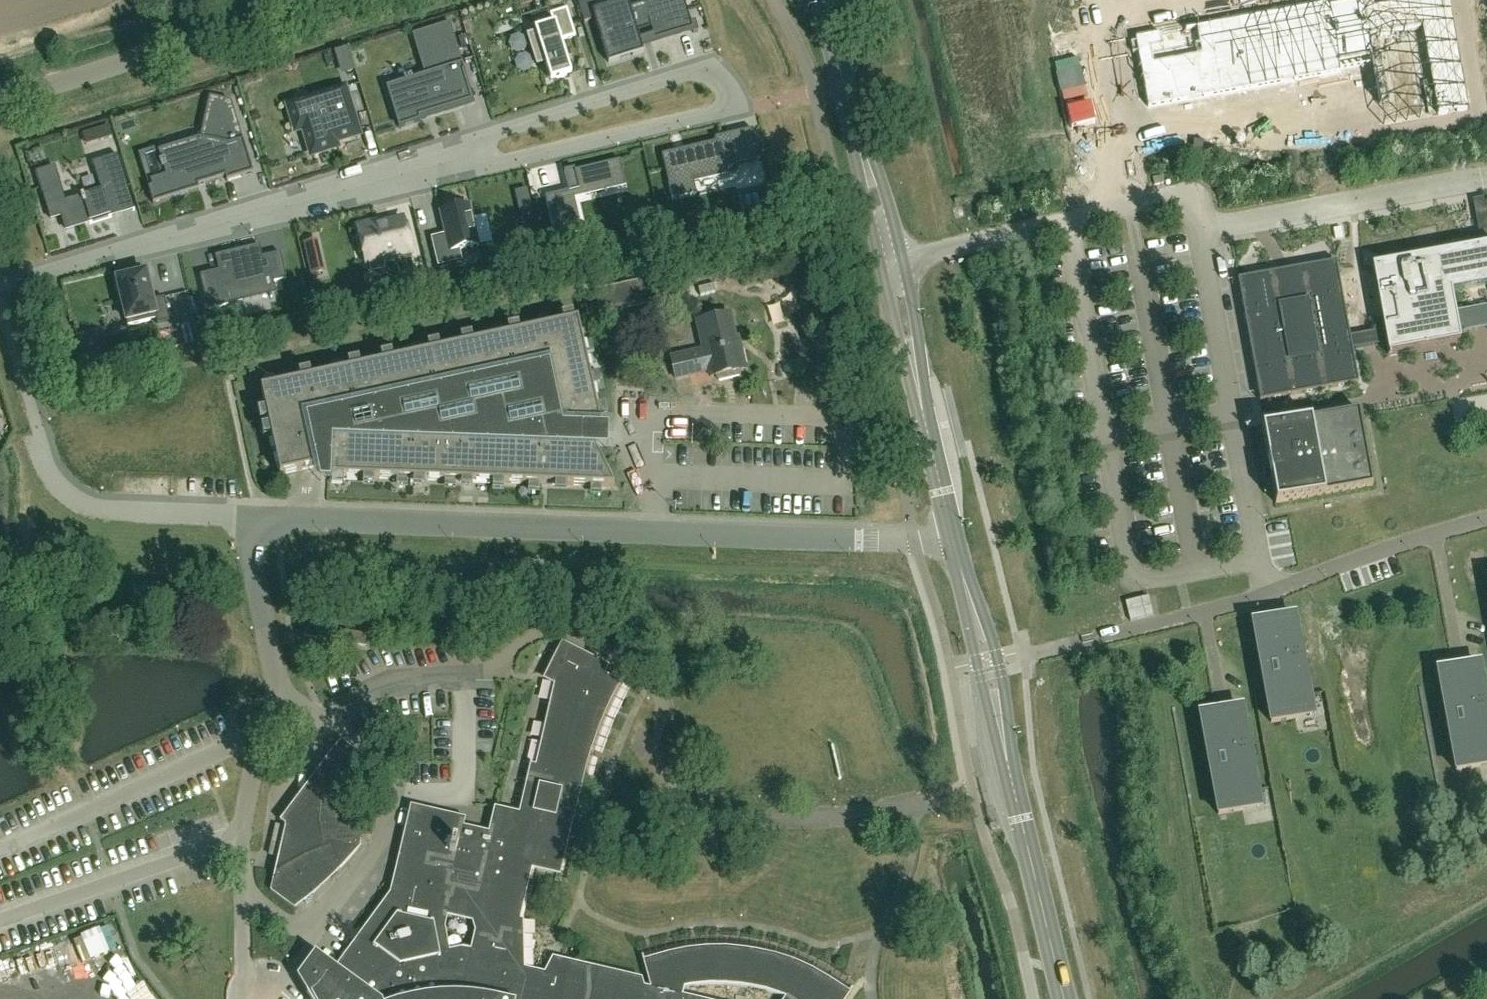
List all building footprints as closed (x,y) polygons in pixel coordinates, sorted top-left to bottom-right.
[(596,10),(593,0),(577,0),(584,22),(595,19),(598,17),(596,10)] [(597,14),(604,37),(601,38),(609,63),(643,52),(642,49),(639,39),(638,33),(635,25),(648,21),(651,29),(652,35),(654,41),(692,29),(693,33),(698,32),(695,22),(691,23),(684,0),(641,0),(644,9),(631,13),(627,0),(621,2),(622,6),(597,14)] [(1328,3),(1185,29),(1161,33),(1135,38),(1148,108),(1341,73),(1341,70),(1364,66),(1371,65),(1382,126),(1469,110),(1449,0),(1358,0),(1352,1),(1329,5),(1328,3)] [(536,34),(528,36),(537,66),(545,63),(551,81),(572,74),(561,41),(575,36),(567,9),(550,14),(553,24),(535,29),(536,34)] [(404,81),(386,87),(399,128),(421,121),(419,117),(472,101),(463,72),(465,72),(450,23),(412,35),(424,75),(412,79),(411,76),(403,78),(404,81)] [(336,51),(338,59),(338,58),(345,61),(350,59),(347,48),(336,51)] [(344,88),(288,106),(296,131),(304,129),(312,155),(337,147),(335,142),(359,135),(344,88)] [(152,187),(148,188),(153,204),(200,190),(198,186),(225,178),(227,182),(253,173),(231,101),(230,105),(225,104),(226,100),(209,96),(201,134),(200,138),(158,151),(161,162),(160,162),(162,169),(163,169),(166,176),(150,181),(151,182),(152,187)] [(108,126),(98,130),(101,140),(112,137),(108,126)] [(684,151),(664,156),(670,182),(668,182),(672,199),(696,194),(693,179),(694,179),(725,171),(724,168),(736,165),(729,134),(715,138),(716,143),(691,149),(691,148),(684,149),(684,151)] [(37,172),(35,172),(42,193),(50,219),(62,216),(66,230),(89,223),(90,224),(112,217),(111,216),(121,213),(115,194),(128,190),(117,155),(116,155),(117,157),(105,161),(104,159),(103,159),(107,173),(96,176),(101,191),(84,196),(83,194),(81,195),(81,197),(65,202),(54,167),(37,173),(37,172)] [(569,191),(545,196),(555,238),(580,233),(571,197),(612,187),(607,165),(620,161),(620,160),(575,171),(574,169),(564,171),(569,191)] [(1165,183),(1163,175),(1153,178),(1154,185),(1165,183)] [(759,190),(763,208),(777,204),(773,187),(759,190)] [(530,201),(527,188),(515,191),(518,204),(530,201)] [(1474,200),(1481,240),(1486,239),(1486,200),(1486,198),(1485,198),(1474,200)] [(445,235),(432,238),(438,266),(461,260),(459,250),(479,246),(493,242),(486,215),(473,219),(471,211),(469,204),(440,211),(445,235)] [(361,238),(356,240),(360,254),(365,253),(367,261),(368,261),(383,258),(410,251),(403,220),(377,226),(376,221),(358,225),(361,238)] [(316,240),(304,243),(308,259),(320,256),(316,240)] [(236,256),(235,251),(219,255),(223,270),(200,275),(208,309),(228,304),(228,303),(270,293),(271,297),(272,297),(269,283),(286,279),(280,253),(263,257),(260,245),(240,250),(241,255),(236,256)] [(1372,266),(1384,330),(1378,332),(1350,337),(1336,261),(1238,279),(1260,401),(1348,385),(1358,383),(1352,349),(1380,344),(1386,343),(1388,355),(1460,341),(1457,323),(1486,318),(1486,306),(1455,312),(1451,292),(1486,285),(1486,245),(1372,266)] [(146,272),(117,279),(128,326),(156,319),(157,324),(170,321),(164,298),(153,300),(146,272)] [(425,272),(409,276),(412,288),(428,284),(425,272)] [(652,303),(647,280),(596,291),(601,315),(652,303)] [(688,300),(700,297),(697,285),(685,288),(688,300)] [(709,370),(711,376),(716,375),(719,381),(739,376),(740,369),(745,368),(739,343),(737,343),(730,314),(698,321),(704,348),(672,356),(677,377),(709,370)] [(578,320),(261,389),(280,475),(320,466),(319,465),(328,465),(328,477),(614,487),(594,446),(591,446),(591,430),(602,430),(578,320)] [(84,350),(77,351),(81,367),(92,364),(89,353),(84,350)] [(1262,428),(1276,504),(1372,486),(1359,410),(1262,428)] [(1149,596),(1126,602),(1130,621),(1153,616),(1149,596)] [(1312,715),(1309,699),(1294,616),(1253,623),(1271,723),(1312,715)] [(306,626),(304,636),(317,638),(318,628),(306,626)] [(368,635),(345,631),(343,643),(366,647),(368,635)] [(297,980),(306,996),(304,998),(691,998),(682,997),(684,987),(708,984),(723,985),(740,986),(765,991),(787,998),(786,998),(846,998),(852,989),(851,989),(849,992),(842,987),(836,983),(829,978),(822,974),(815,971),(808,967),(800,964),(793,961),(785,958),(778,956),(770,954),(762,952),(755,950),(747,949),(739,948),(731,947),(723,947),(715,947),(707,947),(699,947),(691,948),(683,949),(675,951),(667,952),(659,955),(652,957),(644,959),(643,955),(642,956),(651,987),(650,989),(638,986),(640,979),(592,968),(588,972),(577,970),(575,964),(553,959),(545,974),(523,969),(522,922),(522,920),(518,919),(531,865),(559,872),(569,829),(571,818),(575,805),(579,791),(583,777),(587,764),(592,750),(597,737),(602,724),(607,711),(613,698),(621,683),(603,674),(607,667),(563,645),(546,678),(555,683),(535,765),(531,765),(532,763),(530,763),(527,779),(518,818),(499,814),(495,813),(490,834),(461,828),(462,823),(463,820),(411,807),(395,874),(402,876),(400,885),(397,884),(396,886),(390,894),(375,914),(347,953),(350,955),(338,972),(336,969),(323,960),(316,954),(313,958),(299,977),(297,980)] [(1479,664),(1438,671),(1456,771),(1486,765),(1486,708),(1479,664)] [(338,692),(345,688),(334,669),(327,674),(338,692)] [(1260,807),(1257,791),(1241,707),(1200,715),(1218,815),(1260,807)] [(275,872),(270,891),(294,909),(295,908),(293,908),(311,894),(314,881),(324,883),(340,869),(341,869),(332,848),(360,847),(360,845),(360,842),(358,773),(368,772),(374,764),(342,740),(341,739),(341,740),(335,748),(319,769),(324,772),(319,827),(286,824),(281,820),(280,821),(285,825),(285,828),(278,859),(275,872)]
